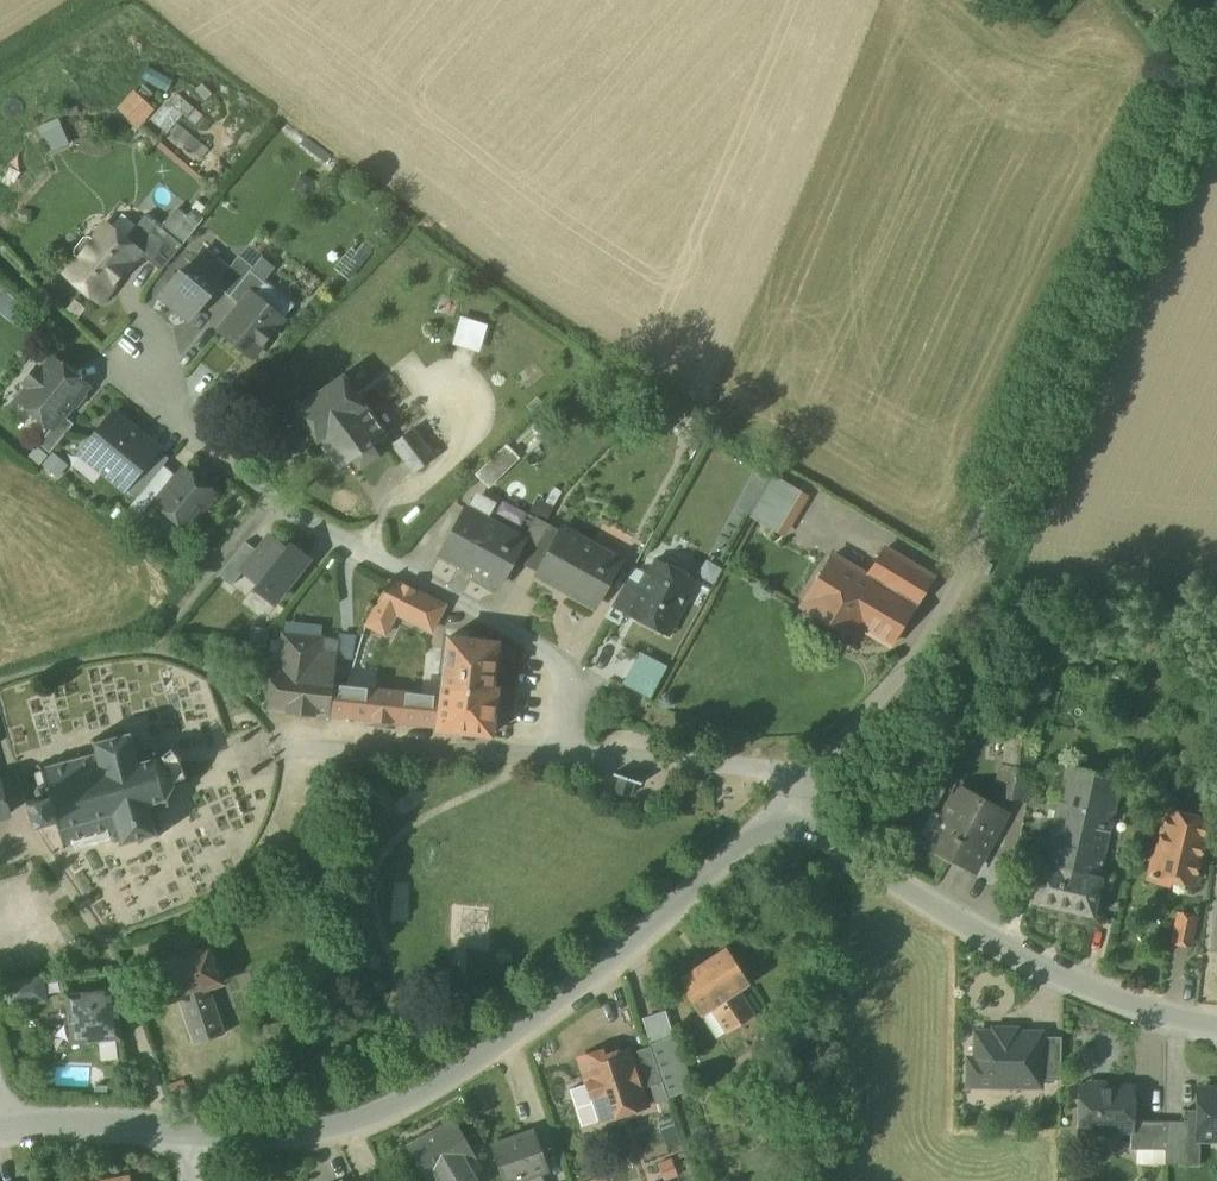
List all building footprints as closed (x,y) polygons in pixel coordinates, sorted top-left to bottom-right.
[(135,87),(117,106),(138,126),(156,108),(135,87)] [(176,92),(154,120),(194,151),(204,139),(189,128),(202,112),(176,92)] [(49,150),(70,142),(60,116),(39,124),(49,150)] [(197,227),(176,209),(161,227),(183,244),(197,227)] [(161,227),(146,214),(125,240),(139,252),(161,270),(183,244),(161,227)] [(106,225),(95,239),(91,236),(84,237),(74,249),(75,256),(78,259),(67,273),(100,300),(139,252),(125,240),(106,225)] [(204,249),(185,273),(181,269),(159,296),(189,320),(217,286),(214,284),(228,268),(204,249)] [(239,255),(229,268),(228,268),(214,284),(217,286),(229,296),(250,270),(253,266),(239,255)] [(265,282),(250,270),(229,296),(240,305),(252,291),(256,294),(265,282)] [(256,294),(252,291),(240,305),(219,331),(252,357),(284,317),(256,294)] [(453,341),(481,349),(489,321),(461,314),(453,341)] [(87,385),(54,358),(42,372),(37,368),(26,381),(31,386),(20,400),(52,427),(63,414),(87,385)] [(345,373),(294,409),(338,469),(353,458),(360,468),(380,454),(373,445),(387,433),(345,373)] [(113,412),(81,452),(126,488),(141,470),(127,458),(144,437),(113,412)] [(63,414),(52,427),(39,443),(50,453),(74,423),(63,414)] [(414,427),(393,443),(414,472),(435,457),(414,427)] [(158,449),(144,437),(127,458),(141,470),(158,449)] [(508,445),(501,451),(513,464),(520,457),(508,445)] [(169,458),(158,449),(141,470),(126,488),(137,497),(169,458)] [(477,474),(488,487),(513,464),(501,451),(477,474)] [(185,468),(156,504),(187,529),(216,493),(185,468)] [(774,475),(749,516),(777,533),(802,492),(774,475)] [(523,539),(467,508),(441,554),(499,586),(514,559),(525,540),(523,539)] [(536,516),(523,539),(525,540),(514,559),(526,566),(550,524),(536,516)] [(277,605),(314,558),(268,523),(252,544),(232,569),(277,605)] [(550,524),(526,566),(539,572),(562,530),(550,524)] [(620,560),(563,528),(539,572),(538,574),(595,606),(620,560)] [(885,549),(868,575),(834,554),(801,606),(857,639),(863,629),(889,645),(932,577),(903,559),(885,549)] [(715,580),(722,565),(707,558),(700,574),(715,580)] [(696,580),(657,560),(649,575),(645,573),(631,602),(630,602),(625,611),(668,634),(696,580)] [(445,605),(390,578),(366,623),(386,633),(396,612),(432,630),(445,605)] [(339,639),(283,633),(279,668),(274,667),(270,709),(330,715),(334,683),(339,639)] [(498,642),(449,637),(443,684),(493,690),(493,689),(498,642)] [(666,666),(640,653),(624,683),(650,696),(666,666)] [(353,683),(377,682),(376,666),(353,666),(353,683)] [(441,695),(334,683),(330,715),(331,715),(438,727),(442,694),(441,695)] [(493,690),(443,684),(442,694),(438,727),(438,729),(491,735),(497,689),(493,689),(493,690)] [(1038,720),(1025,719),(1024,728),(1037,730),(1038,720)] [(118,767),(145,759),(135,723),(108,731),(112,746),(118,767)] [(1024,728),(1007,727),(1003,766),(1032,769),(1037,730),(1024,728)] [(158,805),(167,802),(172,807),(176,788),(170,767),(152,757),(145,759),(118,767),(112,746),(41,766),(49,794),(27,800),(34,825),(56,819),(64,846),(115,831),(119,815),(131,812),(137,833),(163,825),(158,805)] [(672,771),(658,761),(651,771),(629,756),(610,782),(646,807),(672,771)] [(1122,777),(1067,764),(1043,864),(1041,863),(1032,902),(1093,916),(1102,877),(1099,877),(1122,777)] [(1032,769),(1003,766),(997,793),(1028,799),(1032,769)] [(9,813),(0,782),(0,783),(0,816),(9,813)] [(1006,813),(959,788),(928,844),(975,869),(1006,813)] [(1207,821),(1168,812),(1157,857),(1155,857),(1150,877),(1169,881),(1170,876),(1193,881),(1207,821)] [(1195,917),(1179,913),(1173,941),(1189,944),(1195,917)] [(188,953),(175,957),(154,965),(167,1001),(180,997),(189,1022),(188,1023),(195,1042),(225,1032),(218,1013),(209,987),(223,982),(210,946),(189,953),(188,953)] [(725,948),(678,979),(701,1015),(711,1008),(727,1032),(755,1014),(739,990),(749,984),(725,948)] [(43,977),(7,982),(11,1006),(46,1000),(43,977)] [(116,988),(66,993),(72,1043),(122,1038),(116,988)] [(1017,1029),(994,1028),(994,1032),(976,1032),(976,1058),(969,1058),(969,1085),(1040,1086),(1041,1079),(1041,1036),(1041,1032),(1017,1032),(1017,1029)] [(674,1035),(651,1043),(651,1046),(663,1082),(668,1097),(691,1089),(673,1037),(674,1036),(674,1035)] [(1061,1036),(1041,1036),(1041,1079),(1061,1079),(1061,1036)] [(651,1046),(630,1052),(642,1089),(652,1085),(663,1082),(651,1046)] [(629,1048),(604,1057),(602,1051),(580,1058),(594,1102),(608,1097),(614,1115),(647,1105),(642,1089),(630,1052),(629,1048)] [(663,1082),(652,1085),(657,1100),(668,1097),(663,1082)] [(1103,1082),(1089,1082),(1084,1087),(1081,1087),(1080,1129),(1131,1130),(1132,1130),(1132,1120),(1132,1087),(1108,1087),(1103,1082)] [(1199,1088),(1199,1109),(1184,1109),(1184,1120),(1185,1120),(1184,1147),(1179,1152),(1179,1163),(1200,1164),(1200,1138),(1216,1138),(1216,1089),(1199,1088)] [(408,1146),(427,1180),(432,1180),(439,1177),(441,1180),(476,1180),(465,1162),(476,1156),(456,1120),(408,1146)] [(1165,1149),(1165,1120),(1132,1120),(1132,1130),(1131,1130),(1130,1149),(1165,1149)] [(1184,1120),(1165,1120),(1165,1149),(1165,1163),(1179,1163),(1179,1152),(1184,1147),(1185,1120),(1184,1120)] [(493,1145),(506,1180),(544,1180),(541,1172),(547,1170),(534,1131),(493,1145)]
